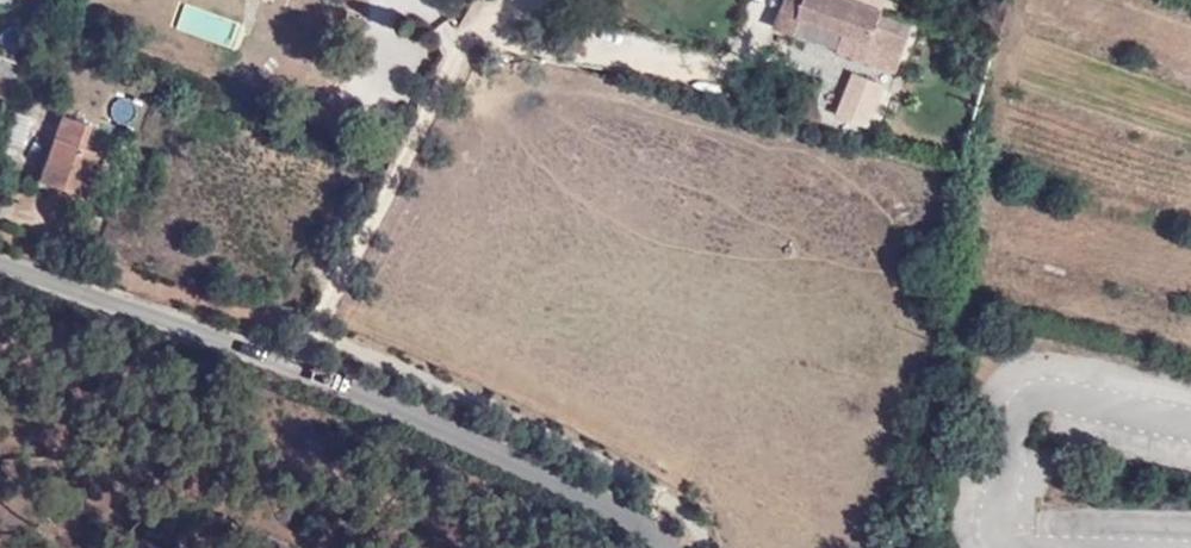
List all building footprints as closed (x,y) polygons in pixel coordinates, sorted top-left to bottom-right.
[(895,6),(877,0),(785,0),(776,29),(796,35),(803,18),(844,32),(838,50),(861,56),(866,39),(874,40),(882,16),(892,19),(895,6)] [(878,82),(855,74),(843,108),(867,117),(878,82)] [(93,125),(69,117),(61,138),(57,136),(40,180),(84,195),(97,151),(86,147),(93,125)]
